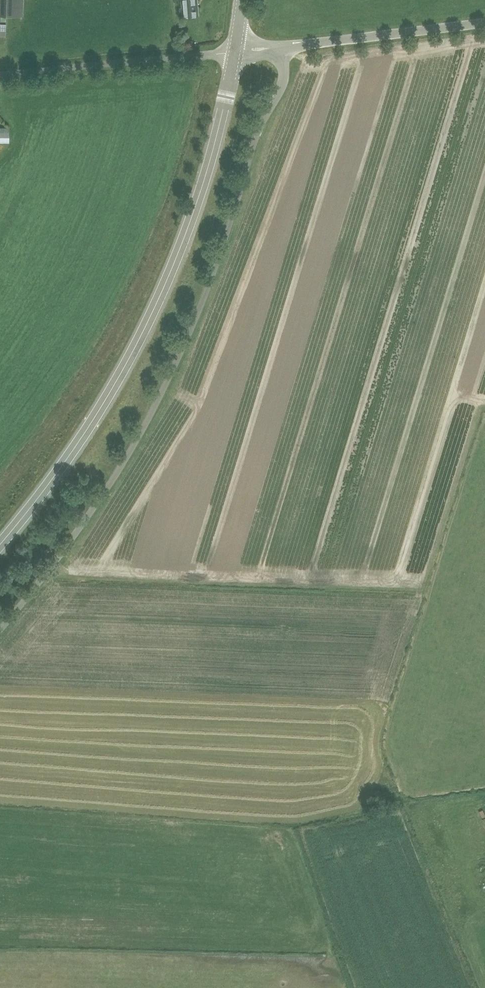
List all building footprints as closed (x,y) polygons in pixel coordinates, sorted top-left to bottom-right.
[(184,15),(198,14),(197,0),(182,0),(184,15)] [(0,127),(0,142),(9,142),(9,127),(0,127)]
